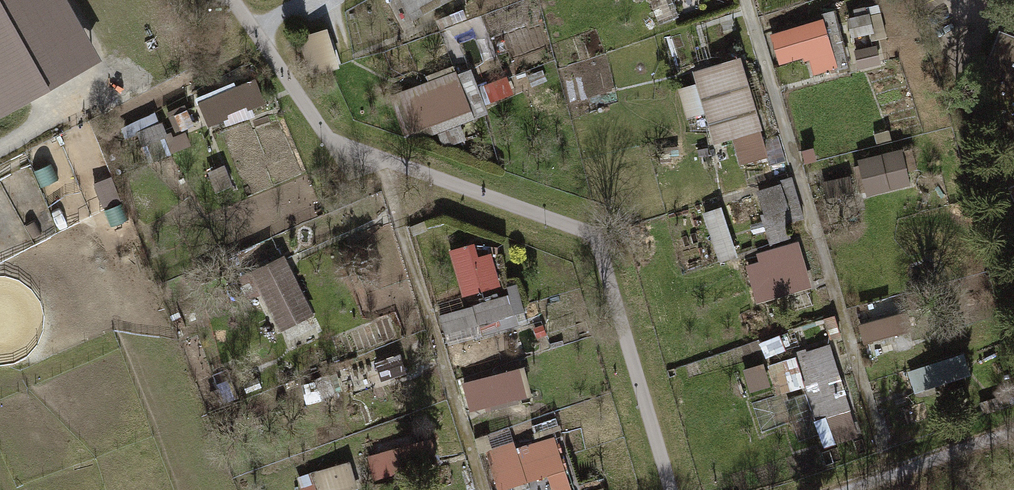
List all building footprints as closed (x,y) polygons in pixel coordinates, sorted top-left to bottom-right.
[(107,66),(69,0),(0,0),(0,122),(107,66)] [(459,0),(458,0),(402,0),(413,22),(459,0)] [(819,18),(772,31),(781,62),(829,48),(819,18)] [(327,27),(298,37),(309,75),(339,63),(327,27)] [(1013,123),(1013,39),(996,32),(968,106),(1013,123)] [(735,63),(697,75),(701,88),(716,139),(755,127),(735,63)] [(465,73),(477,107),(514,93),(508,77),(480,87),(474,70),(465,73)] [(262,101),(253,76),(197,101),(207,124),(262,101)] [(453,81),(399,99),(414,144),(468,126),(453,81)] [(150,164),(193,153),(187,131),(193,129),(188,107),(172,111),(178,134),(166,137),(161,119),(139,125),(150,164)] [(902,149),(857,158),(864,191),(909,181),(902,149)] [(107,208),(121,202),(101,156),(87,162),(107,208)] [(224,165),(207,171),(215,191),(231,184),(224,165)] [(773,243),(791,238),(787,225),(807,219),(794,178),(756,190),(773,243)] [(828,200),(855,196),(853,178),(826,181),(828,200)] [(723,209),(705,215),(723,264),(740,258),(723,209)] [(798,242),(756,255),(759,262),(745,267),(756,303),(811,286),(798,242)] [(477,246),(455,249),(462,298),(502,292),(497,256),(478,258),(477,246)] [(256,270),(252,272),(281,323),(308,309),(280,257),(256,270)] [(509,297),(438,319),(447,347),(527,325),(516,284),(506,287),(509,297)] [(859,327),(864,346),(916,331),(911,312),(859,327)] [(817,421),(850,411),(829,345),(796,355),(817,421)] [(964,355),(907,373),(914,395),(971,377),(964,355)] [(777,398),(805,389),(796,359),(768,367),(777,398)] [(750,393),(769,387),(763,365),(743,371),(750,393)] [(492,369),(461,378),(472,413),(533,395),(525,368),(494,378),(492,369)] [(369,392),(371,399),(390,393),(388,386),(369,392)] [(368,389),(351,394),(354,404),(371,399),(369,392),(368,389)] [(813,423),(822,450),(864,437),(855,410),(813,423)] [(372,446),(375,455),(414,444),(411,435),(372,446)] [(516,450),(528,484),(547,477),(564,471),(553,437),(516,450)] [(367,457),(374,481),(438,463),(432,440),(414,444),(375,455),(367,457)] [(528,484),(516,450),(514,443),(485,453),(497,489),(509,489),(528,484)] [(834,464),(830,451),(819,454),(824,467),(834,464)] [(349,460),(349,462),(355,480),(370,476),(364,455),(349,460)] [(311,473),(316,489),(354,489),(357,489),(355,480),(349,462),(311,473)] [(564,471),(547,477),(552,489),(571,489),(564,471)] [(311,473),(297,477),(301,489),(316,489),(311,473)]
